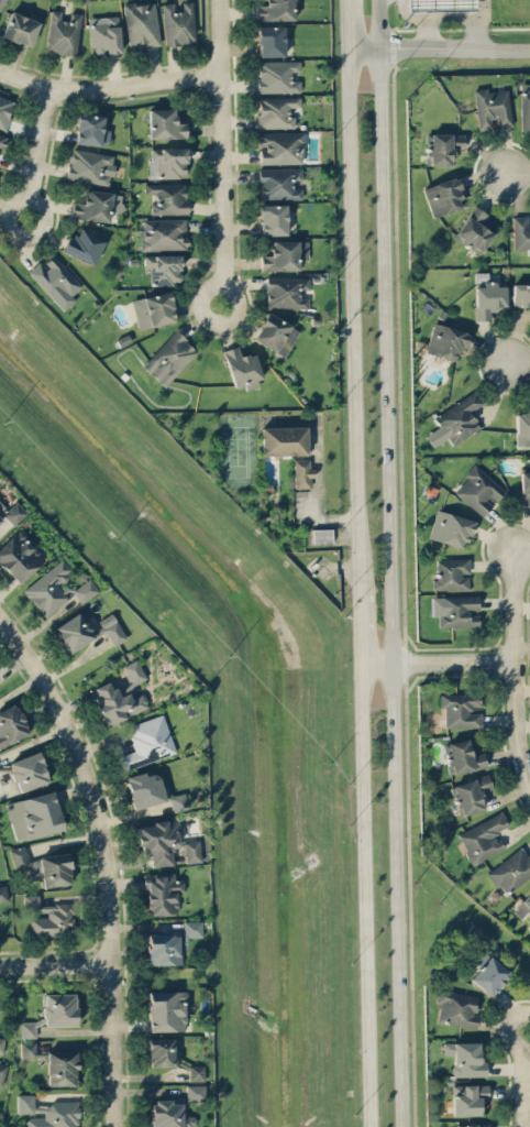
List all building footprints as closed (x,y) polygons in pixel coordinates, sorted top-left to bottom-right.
[(294,19),(293,0),(266,0),(267,4),(256,5),(256,20),(294,19)] [(407,9),(475,10),(475,0),(407,0),(407,9)] [(154,1),(124,4),(129,49),(159,45),(154,1)] [(162,3),(164,45),(195,43),(193,1),(182,1),(182,10),(173,11),(173,2),(162,3)] [(46,52),(76,55),(80,13),(69,12),(68,20),(60,19),(61,10),(50,9),(46,52)] [(40,22),(11,11),(1,36),(30,47),(40,22)] [(121,51),(117,15),(88,18),(92,54),(121,51)] [(283,25),(257,25),(257,56),(283,56),(283,25)] [(258,92),(300,92),(300,80),(291,80),(291,71),(299,71),(299,60),(257,61),(258,92)] [(529,130),(529,84),(520,85),(521,130),(529,130)] [(479,130),(495,128),(495,127),(512,125),(507,89),(487,91),(486,87),(473,89),(479,130)] [(0,95),(0,128),(4,129),(14,100),(0,95)] [(258,128),(297,127),(296,96),(257,97),(258,128)] [(175,108),(148,108),(149,138),(186,137),(186,122),(175,122),(175,108)] [(74,142),(107,147),(110,129),(102,128),(104,116),(78,112),(74,142)] [(259,164),(302,163),(302,132),(258,132),(258,147),(259,147),(259,164)] [(451,165),(451,149),(463,149),(464,134),(426,133),(425,164),(451,165)] [(186,177),(186,147),(149,148),(150,178),(186,177)] [(114,154),(70,149),(67,179),(110,184),(114,154)] [(301,199),(301,188),(293,188),(293,179),(301,179),(301,167),(259,168),(260,200),(301,199)] [(455,175),(422,188),(433,217),(465,205),(455,175)] [(144,183),(144,193),(153,193),(153,214),(186,213),(186,183),(144,183)] [(84,203),(73,201),(71,216),(108,222),(113,192),(86,188),(84,203)] [(259,204),(260,235),(286,234),(286,204),(259,204)] [(495,228),(482,222),(487,212),(472,205),(455,238),(482,252),(495,228)] [(528,218),(528,216),(513,216),(513,249),(529,249),(529,217),(528,218)] [(142,250),(187,249),(187,234),(185,234),(185,218),(141,219),(142,250)] [(68,234),(61,250),(93,265),(105,240),(80,228),(75,238),(68,234)] [(307,259),(307,240),(271,240),(272,254),(260,255),(260,270),(300,270),(300,260),(307,259)] [(144,254),(144,267),(150,267),(150,283),(180,284),(180,255),(144,254)] [(82,285),(53,255),(43,264),(39,260),(27,272),(64,311),(76,299),(72,295),(82,285)] [(308,289),(309,277),(266,276),(265,307),(307,308),(307,298),(299,297),(299,289),(308,289)] [(475,320),(489,319),(489,311),(505,311),(505,280),(482,281),(482,286),(474,286),(475,320)] [(512,284),(513,306),(529,306),(529,283),(512,284)] [(139,330),(176,320),(168,290),(131,300),(139,330)] [(252,338),(283,357),(299,330),(267,311),(252,338)] [(468,331),(433,322),(425,352),(455,360),(459,345),(465,346),(468,331)] [(164,386),(197,350),(175,329),(142,365),(164,386)] [(253,352),(240,356),(237,345),(223,350),(234,388),(245,384),(247,389),(263,385),(253,352)] [(452,445),(480,427),(470,411),(484,403),(476,390),(433,416),(439,426),(425,435),(432,447),(447,437),(452,445)] [(515,412),(516,445),(529,445),(529,411),(515,412)] [(261,455),(308,454),(307,426),(261,427),(261,455)] [(311,459),(294,459),(294,487),(309,487),(309,478),(311,477),(311,459)] [(503,489),(476,465),(453,490),(482,516),(494,503),(492,502),(503,489)] [(521,505),(529,505),(529,467),(528,467),(528,471),(520,471),(521,505)] [(13,525),(27,512),(15,500),(2,512),(13,525)] [(428,538),(464,548),(472,519),(436,509),(428,538)] [(331,541),(331,528),(312,529),(312,542),(331,541)] [(45,558),(19,529),(0,546),(0,564),(18,583),(45,558)] [(45,617),(68,598),(56,584),(72,571),(62,558),(23,590),(45,617)] [(436,559),(437,579),(432,579),(433,591),(468,590),(467,573),(469,573),(469,558),(436,559)] [(99,591),(90,578),(72,590),(80,603),(99,591)] [(442,596),(442,614),(438,615),(438,627),(479,626),(478,595),(442,596)] [(54,626),(68,652),(94,638),(80,612),(54,626)] [(99,620),(113,646),(127,638),(112,612),(99,620)] [(123,666),(133,685),(146,678),(136,658),(123,666)] [(149,707),(142,693),(131,698),(128,692),(118,697),(110,680),(91,689),(108,725),(149,707)] [(439,694),(439,708),(444,707),(444,727),(479,726),(478,712),(470,712),(470,706),(480,705),(480,693),(439,694)] [(16,704),(0,712),(0,747),(29,733),(16,704)] [(126,725),(162,713),(176,752),(122,770),(117,757),(135,751),(126,725)] [(484,752),(474,753),(472,739),(444,742),(448,773),(486,768),(484,752)] [(49,780),(38,751),(7,762),(18,792),(49,780)] [(158,770),(125,778),(132,808),(165,801),(158,770)] [(484,809),(479,792),(492,789),(488,774),(450,785),(459,816),(484,809)] [(5,803),(16,841),(63,828),(53,790),(5,803)] [(172,811),(189,807),(185,792),(168,796),(172,811)] [(472,864),(505,848),(498,833),(509,828),(502,812),(457,833),(472,864)] [(138,826),(140,856),(151,856),(151,866),(172,864),(171,849),(179,849),(178,819),(152,820),(152,825),(138,826)] [(185,862),(200,862),(199,841),(184,842),(185,862)] [(66,851),(27,859),(25,846),(10,849),(14,869),(28,867),(30,879),(41,877),(43,888),(72,882),(66,851)] [(520,846),(487,872),(505,895),(529,875),(529,858),(520,846)] [(183,878),(173,879),(173,873),(152,874),(152,880),(146,880),(148,915),(177,913),(176,893),(183,893),(183,878)] [(522,918),(525,912),(529,915),(529,890),(522,902),(520,900),(512,911),(522,918)] [(74,902),(39,904),(38,894),(23,894),(24,914),(29,914),(30,937),(75,935),(74,902)] [(187,937),(202,936),(201,920),(181,921),(182,944),(187,944),(187,937)] [(147,934),(147,965),(179,964),(178,933),(147,934)] [(469,978),(489,996),(510,973),(490,955),(469,978)] [(477,995),(437,989),(435,1001),(440,1002),(437,1022),(476,1028),(478,1014),(474,1014),(477,995)] [(148,1031),(185,1031),(185,990),(148,991),(148,1031)] [(43,1025),(76,1025),(75,993),(43,993),(43,1025)] [(35,1037),(35,1021),(20,1022),(20,1037),(35,1037)] [(149,1067),(175,1066),(174,1037),(148,1038),(149,1067)] [(20,1042),(20,1055),(36,1055),(35,1041),(20,1042)] [(483,1042),(442,1042),(442,1054),(452,1054),(453,1076),(483,1076),(483,1042)] [(47,1051),(47,1086),(77,1085),(76,1050),(47,1051)] [(189,1080),(203,1080),(204,1065),(189,1065),(189,1080)] [(186,1084),(186,1097),(204,1098),(204,1085),(186,1084)] [(480,1115),(480,1099),(488,1099),(488,1084),(451,1085),(452,1115),(480,1115)] [(77,1102),(33,1103),(33,1094),(16,1094),(17,1113),(42,1112),(43,1117),(25,1117),(25,1126),(78,1126),(77,1102)] [(194,1116),(181,1116),(181,1103),(171,1103),(171,1100),(150,1100),(150,1126),(194,1126),(194,1116)]
